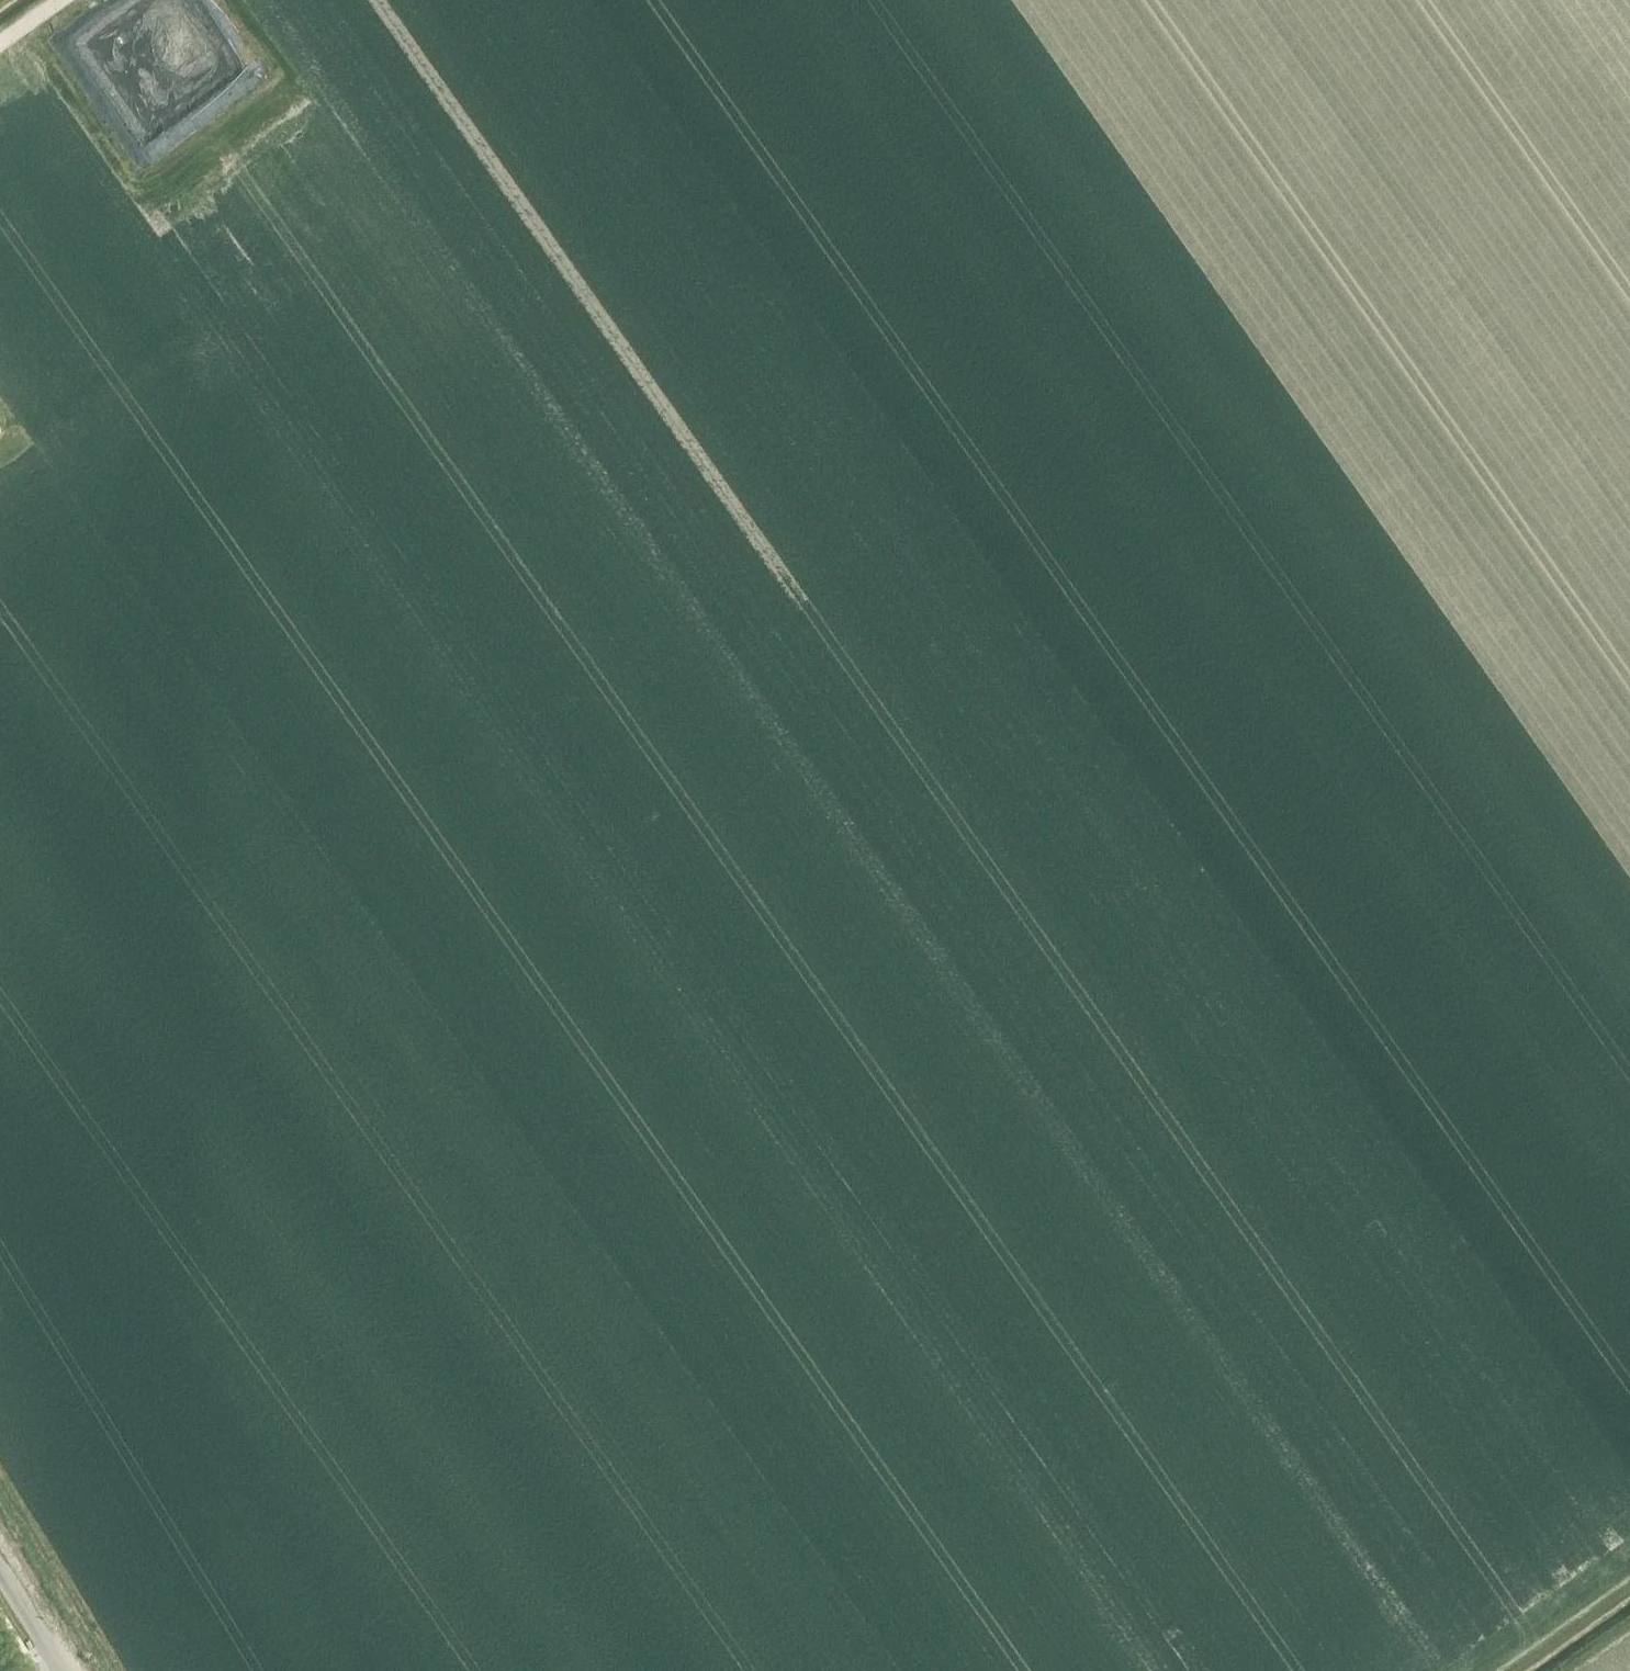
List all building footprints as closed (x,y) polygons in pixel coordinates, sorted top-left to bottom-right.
[(134,220),(137,232),(157,229),(155,217),(134,220)] [(166,289),(189,288),(189,277),(166,278),(166,289)] [(113,302),(123,308),(133,290),(123,284),(113,302)] [(0,337),(0,349),(14,345),(10,333),(0,337)]
